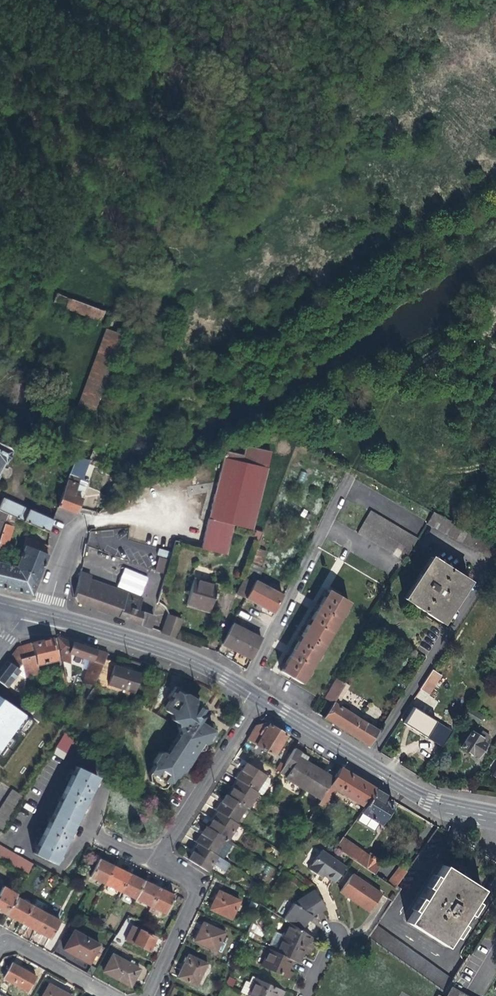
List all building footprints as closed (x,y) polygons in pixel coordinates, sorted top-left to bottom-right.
[(101,321),(104,311),(55,293),(51,303),(101,321)] [(78,406),(93,412),(121,335),(106,329),(78,406)] [(12,450),(0,444),(0,473),(12,450)] [(225,451),(201,548),(227,555),(234,524),(253,529),(271,452),(245,446),(241,462),(237,461),(239,454),(225,451)] [(69,474),(58,506),(67,509),(69,510),(76,513),(83,499),(74,496),(80,477),(69,474)] [(0,505),(0,509),(8,513),(48,531),(54,519),(44,515),(4,497),(0,505)] [(405,561),(418,539),(370,511),(358,532),(405,561)] [(487,540),(434,511),(428,525),(495,561),(495,545),(487,540)] [(6,520),(0,538),(0,551),(5,553),(13,523),(6,520)] [(487,540),(495,545),(495,530),(493,528),(487,540)] [(25,546),(17,568),(39,577),(48,554),(49,545),(44,543),(27,537),(24,545),(25,546)] [(257,548),(251,562),(260,566),(266,551),(257,548)] [(5,587),(32,594),(39,577),(17,568),(2,562),(5,553),(0,551),(0,586),(5,587)] [(164,573),(166,558),(158,557),(155,571),(164,573)] [(468,581),(431,557),(404,598),(433,617),(442,623),(468,581)] [(263,567),(260,566),(251,562),(245,577),(254,582),(255,581),(257,582),(263,567)] [(124,567),(117,587),(141,596),(149,577),(124,567)] [(82,572),(76,596),(78,602),(150,628),(154,617),(139,611),(144,598),(91,579),(88,578),(90,575),(82,572)] [(237,594),(245,598),(254,582),(245,577),(237,594)] [(193,580),(186,604),(208,610),(210,604),(212,597),(215,598),(217,594),(213,593),(215,586),(193,580)] [(281,594),(257,582),(255,581),(254,582),(245,598),(256,604),(260,606),(271,612),(281,594)] [(348,602),(328,590),(281,671),(290,677),(301,683),(348,602)] [(165,623),(162,632),(176,637),(182,619),(168,614),(165,623)] [(247,631),(232,624),(222,643),(237,651),(240,652),(252,658),(262,639),(247,631)] [(92,688),(93,686),(105,659),(108,653),(78,643),(57,636),(61,654),(64,667),(65,671),(66,674),(71,673),(69,653),(90,660),(83,683),(92,688)] [(23,695),(33,692),(29,676),(39,674),(37,665),(57,660),(52,637),(44,639),(31,643),(34,655),(21,659),(25,677),(24,690),(23,695)] [(24,690),(25,677),(21,659),(34,655),(31,643),(18,646),(13,653),(7,661),(10,663),(0,676),(0,681),(7,687),(11,682),(24,690)] [(115,662),(105,659),(93,686),(107,690),(109,684),(134,692),(139,673),(125,669),(114,666),(115,662)] [(420,689),(429,695),(441,676),(432,670),(420,689)] [(60,680),(62,688),(69,686),(68,683),(66,676),(66,674),(65,671),(63,672),(61,672),(58,673),(58,674),(60,680)] [(324,696),(333,702),(344,683),(335,678),(324,696)] [(349,686),(344,683),(333,702),(337,705),(349,686)] [(171,691),(168,695),(171,697),(164,707),(165,711),(170,713),(172,720),(176,722),(178,732),(165,753),(162,751),(159,752),(153,761),(154,765),(148,773),(149,781),(160,788),(164,788),(167,783),(170,783),(173,778),(177,777),(180,772),(183,772),(201,743),(203,744),(207,743),(214,732),(213,729),(205,724),(207,720),(206,713),(205,710),(198,706),(199,704),(198,700),(186,693),(182,693),(176,689),(174,692),(171,691)] [(27,713),(0,696),(0,755),(27,713)] [(333,702),(324,717),(334,724),(370,746),(379,731),(337,705),(333,702)] [(483,714),(470,706),(463,716),(477,724),(483,714)] [(413,707),(404,723),(410,727),(426,737),(436,722),(413,707)] [(273,727),(267,723),(265,727),(262,726),(258,733),(260,735),(255,744),(273,755),(285,734),(273,727)] [(489,736),(480,731),(477,736),(470,731),(460,747),(469,753),(470,752),(476,757),(489,736)] [(74,741),(64,732),(52,751),(51,752),(63,759),(74,741)] [(20,750),(24,753),(28,748),(24,745),(20,750)] [(302,788),(320,799),(335,773),(328,768),(325,772),(322,770),(315,767),(311,764),(305,761),(307,756),(293,748),(288,756),(279,772),(285,775),(284,778),(302,788)] [(224,871),(229,863),(215,854),(225,838),(227,840),(237,824),(235,822),(245,806),(247,808),(257,792),(255,791),(265,774),(246,762),(241,770),(243,772),(241,775),(238,780),(239,781),(236,786),(235,788),(232,787),(227,795),(225,794),(219,802),(222,804),(220,809),(218,812),(220,813),(217,817),(215,821),(212,820),(207,827),(204,825),(199,834),(202,836),(199,840),(197,843),(200,845),(197,850),(195,853),(192,850),(187,859),(207,871),(212,864),(224,871)] [(96,776),(76,766),(34,853),(54,863),(75,821),(96,776)] [(334,789),(363,807),(375,789),(355,777),(339,767),(335,773),(320,799),(317,803),(324,807),(334,789)] [(12,789),(14,791),(20,782),(0,769),(0,781),(12,789)] [(14,791),(12,789),(0,807),(0,829),(2,830),(24,797),(14,791)] [(382,798),(384,795),(375,789),(363,807),(361,811),(379,823),(380,821),(382,822),(385,817),(384,816),(386,813),(389,808),(391,807),(389,800),(387,801),(382,798)] [(341,838),(334,847),(360,865),(373,874),(379,864),(376,862),(377,859),(369,853),(367,856),(341,838)] [(25,875),(31,864),(0,846),(0,861),(25,875)] [(325,876),(333,881),(343,866),(318,849),(306,867),(316,873),(317,871),(325,876)] [(90,877),(104,884),(113,866),(108,864),(98,859),(90,877)] [(387,883),(396,889),(397,888),(395,886),(405,870),(398,865),(387,883)] [(443,865),(406,922),(444,946),(481,889),(464,878),(443,865)] [(121,870),(113,866),(104,884),(119,891),(128,873),(121,870)] [(136,877),(128,873),(119,891),(135,899),(143,881),(136,877)] [(353,875),(351,874),(339,891),(341,893),(355,902),(368,911),(379,894),(353,875)] [(150,884),(143,881),(135,899),(150,907),(159,888),(150,884)] [(5,913),(15,896),(16,894),(2,886),(0,890),(0,911),(5,913)] [(167,892),(159,888),(150,907),(159,911),(165,914),(174,895),(167,892)] [(287,922),(301,930),(311,915),(315,911),(316,912),(325,906),(313,888),(292,903),(282,918),(287,922)] [(212,901),(209,908),(230,919),(239,900),(218,890),(212,901)] [(29,904),(15,896),(5,913),(12,917),(20,922),(29,904)] [(44,913),(29,904),(20,922),(27,926),(34,930),(44,913)] [(159,911),(150,907),(148,911),(157,916),(159,911)] [(59,921),(44,913),(34,930),(43,935),(50,939),(59,921)] [(200,927),(194,940),(215,950),(216,948),(220,950),(224,942),(220,941),(224,932),(202,922),(200,927)] [(287,922),(281,934),(275,947),(273,951),(269,949),(261,966),(290,979),(293,971),(288,969),(290,963),(292,960),(298,963),(303,952),(307,954),(310,947),(314,939),(301,930),(287,922)] [(369,939),(446,994),(450,986),(453,980),(452,979),(377,925),(375,924),(366,937),(369,939)] [(140,929),(132,944),(148,951),(151,945),(155,936),(140,929)] [(73,931),(63,948),(77,956),(88,962),(98,945),(73,931)] [(269,944),(275,947),(281,934),(275,931),(269,944)] [(112,954),(103,971),(112,976),(130,986),(139,969),(112,954)] [(177,977),(196,986),(206,963),(187,954),(184,960),(177,977)] [(12,963),(3,978),(27,991),(35,976),(24,969),(12,963)] [(247,994),(251,995),(282,995),(284,992),(255,978),(251,976),(249,982),(245,981),(240,991),(247,994)] [(41,995),(71,995),(58,988),(48,983),(41,995)] [(450,986),(446,994),(445,995),(468,995),(450,986)]
